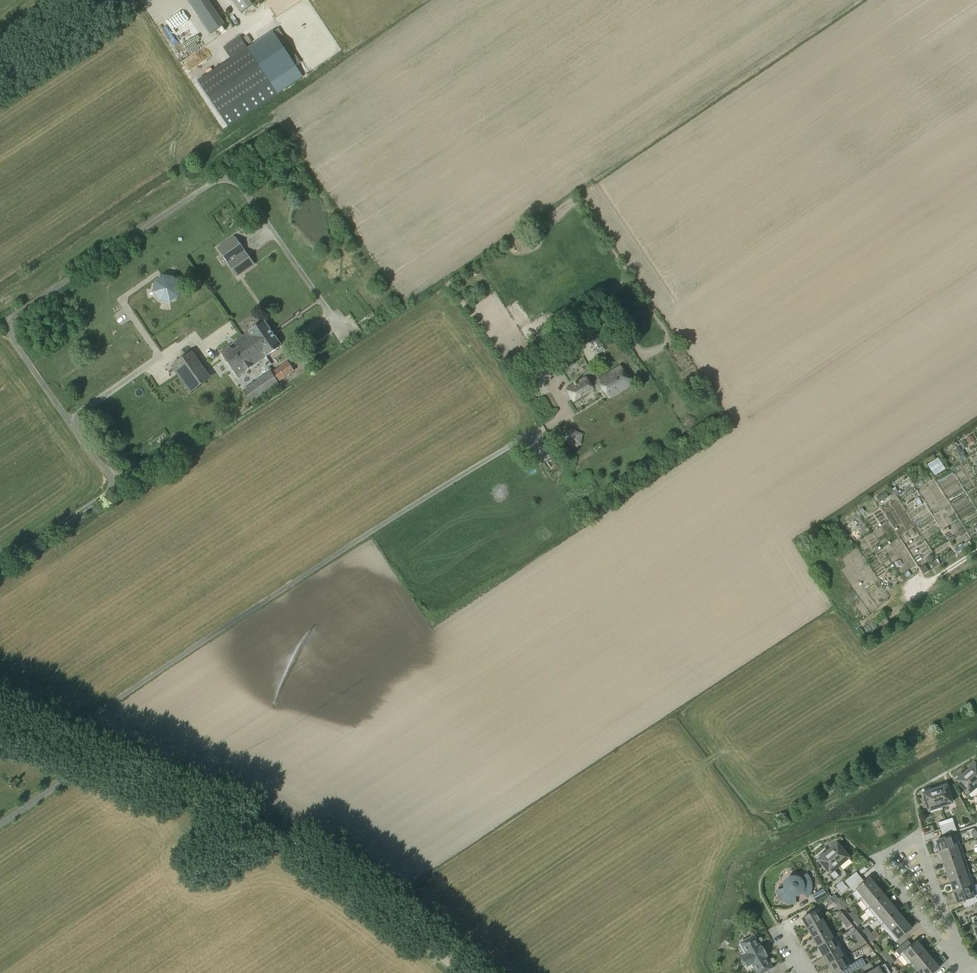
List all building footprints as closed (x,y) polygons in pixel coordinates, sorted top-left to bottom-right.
[(211,33),(225,23),(210,0),(189,0),(211,33)] [(242,13),(253,5),(250,0),(233,0),(242,13)] [(251,26),(241,33),(248,42),(258,36),(251,26)] [(273,31),(248,48),(277,93),(303,76),(273,31)] [(198,81),(227,125),(277,93),(248,48),(240,36),(224,47),(231,59),(198,81)] [(236,236),(219,247),(238,275),(255,263),(236,236)] [(174,277),(164,276),(155,282),(154,293),(160,301),(171,303),(177,298),(179,297),(181,286),(174,277)] [(248,332),(242,336),(251,349),(258,344),(266,357),(282,346),(265,320),(248,331),(248,332)] [(548,335),(555,331),(550,323),(542,327),(548,335)] [(251,349),(242,336),(220,351),(238,376),(266,357),(258,344),(251,349)] [(559,351),(551,337),(544,340),(552,354),(559,351)] [(539,361),(547,356),(538,340),(530,345),(539,361)] [(192,352),(171,366),(185,386),(206,372),(192,352)] [(536,387),(557,373),(547,358),(526,370),(536,387)] [(272,372),(278,382),(295,371),(288,361),(275,370),(272,372)] [(599,383),(593,387),(587,375),(565,388),(574,403),(602,387),(609,399),(633,384),(621,365),(597,379),(599,383)] [(279,384),(270,371),(243,390),(245,393),(252,403),(255,401),(279,384)] [(570,429),(564,436),(570,446),(580,444),(581,434),(570,429)] [(972,436),(967,439),(969,444),(975,441),(972,436)] [(885,492),(877,497),(880,502),(888,497),(885,492)] [(927,537),(939,530),(935,524),(936,523),(929,510),(916,517),(918,520),(917,520),(927,537)] [(964,545),(955,550),(958,554),(966,549),(964,545)] [(937,558),(930,562),(933,568),(940,564),(937,558)] [(924,564),(919,568),(924,574),(929,571),(924,564)] [(886,617),(879,622),(882,626),(889,621),(886,617)] [(875,621),(866,627),(869,633),(879,627),(875,621)] [(976,785),(976,766),(974,762),(968,768),(969,769),(966,772),(976,785)] [(966,772),(963,775),(961,773),(955,778),(968,794),(971,797),(976,792),(976,787),(976,786),(976,785),(966,772)] [(935,790),(940,807),(952,803),(945,783),(938,786),(938,788),(935,790)] [(929,811),(940,807),(935,790),(931,791),(930,789),(922,791),(929,811)] [(939,823),(941,829),(954,825),(952,818),(939,823)] [(954,825),(941,829),(943,835),(956,831),(954,825)] [(940,851),(959,845),(956,834),(937,841),(940,851)] [(831,849),(828,852),(839,866),(849,858),(836,842),(830,847),(831,849)] [(959,845),(940,851),(944,862),(963,855),(959,845)] [(839,866),(828,852),(825,854),(823,852),(817,858),(834,879),(838,876),(834,870),(839,866)] [(948,873),(967,866),(963,855),(944,862),(948,873)] [(967,866),(948,873),(951,883),(970,876),(967,866)] [(845,881),(849,886),(860,878),(856,873),(845,881)] [(807,875),(806,874),(801,880),(800,879),(798,878),(797,877),(796,877),(794,877),(792,877),(791,877),(790,878),(789,878),(788,879),(786,880),(786,881),(785,883),(785,884),(784,885),(784,886),(784,887),(785,889),(777,891),(778,892),(778,894),(779,896),(780,897),(781,898),(782,899),(783,900),(784,901),(785,901),(787,902),(788,903),(790,903),(792,904),(793,904),(796,904),(795,896),(796,896),(797,896),(798,895),(799,895),(800,894),(801,893),(802,892),(808,896),(807,896),(808,897),(809,895),(810,893),(810,892),(811,891),(811,890),(811,889),(811,887),(811,886),(811,885),(811,884),(811,883),(811,882),(810,880),(810,879),(809,878),(809,877),(808,876),(807,875)] [(970,876),(951,883),(954,892),(974,886),(970,876)] [(864,882),(860,878),(849,886),(854,891),(855,890),(857,889),(864,882)] [(857,889),(855,890),(862,899),(876,887),(869,878),(864,882),(857,889)] [(975,897),(976,896),(974,886),(954,892),(958,903),(962,901),(974,897),(975,897)] [(883,895),(876,887),(862,899),(861,900),(867,908),(883,895)] [(812,895),(815,901),(827,895),(824,889),(812,895)] [(867,908),(874,917),(890,904),(883,895),(867,908)] [(829,906),(833,902),(828,896),(824,900),(829,906)] [(974,897),(962,901),(964,907),(976,903),(976,901),(975,897),(974,897)] [(844,909),(848,906),(843,900),(839,903),(836,906),(840,911),(843,908),(844,909)] [(897,912),(890,904),(874,917),(881,925),(897,912)] [(808,928),(822,920),(817,910),(803,918),(808,928)] [(849,914),(853,920),(857,917),(853,911),(849,914)] [(843,922),(847,919),(842,912),(838,916),(843,922)] [(904,920),(897,912),(881,925),(888,933),(904,920)] [(853,920),(858,926),(862,922),(857,917),(853,920)] [(847,927),(851,924),(847,919),(843,922),(847,927)] [(822,920),(808,928),(813,937),(827,929),(822,920)] [(904,920),(888,933),(895,942),(911,929),(904,920)] [(863,931),(867,936),(871,933),(867,927),(863,931)] [(827,929),(813,937),(819,947),(836,937),(836,936),(833,939),(827,929)] [(852,933),(856,938),(860,935),(856,929),(852,933)] [(871,933),(867,936),(872,942),(876,939),(871,933)] [(860,935),(856,938),(861,944),(865,941),(860,935)] [(747,954),(741,957),(747,968),(753,964),(758,972),(762,972),(771,968),(765,957),(768,956),(766,952),(765,953),(763,949),(764,949),(762,945),(760,947),(754,936),(745,941),(749,949),(748,953),(747,954)] [(819,947),(824,956),(842,946),(836,937),(819,947)] [(924,950),(916,941),(911,945),(907,940),(896,949),(908,964),(924,950)] [(824,956),(829,966),(847,956),(842,946),(824,956)] [(881,953),(885,958),(889,954),(885,949),(881,953)] [(924,950),(908,964),(912,961),(918,969),(919,970),(931,959),(924,950)] [(894,961),(889,954),(885,958),(890,964),(894,961)] [(829,966),(833,972),(839,972),(840,972),(841,972),(852,972),(866,965),(862,959),(852,964),(847,956),(829,966)] [(919,970),(918,969),(915,972),(933,972),(939,968),(931,959),(919,970)] [(885,964),(870,972),(890,972),(885,964)]
